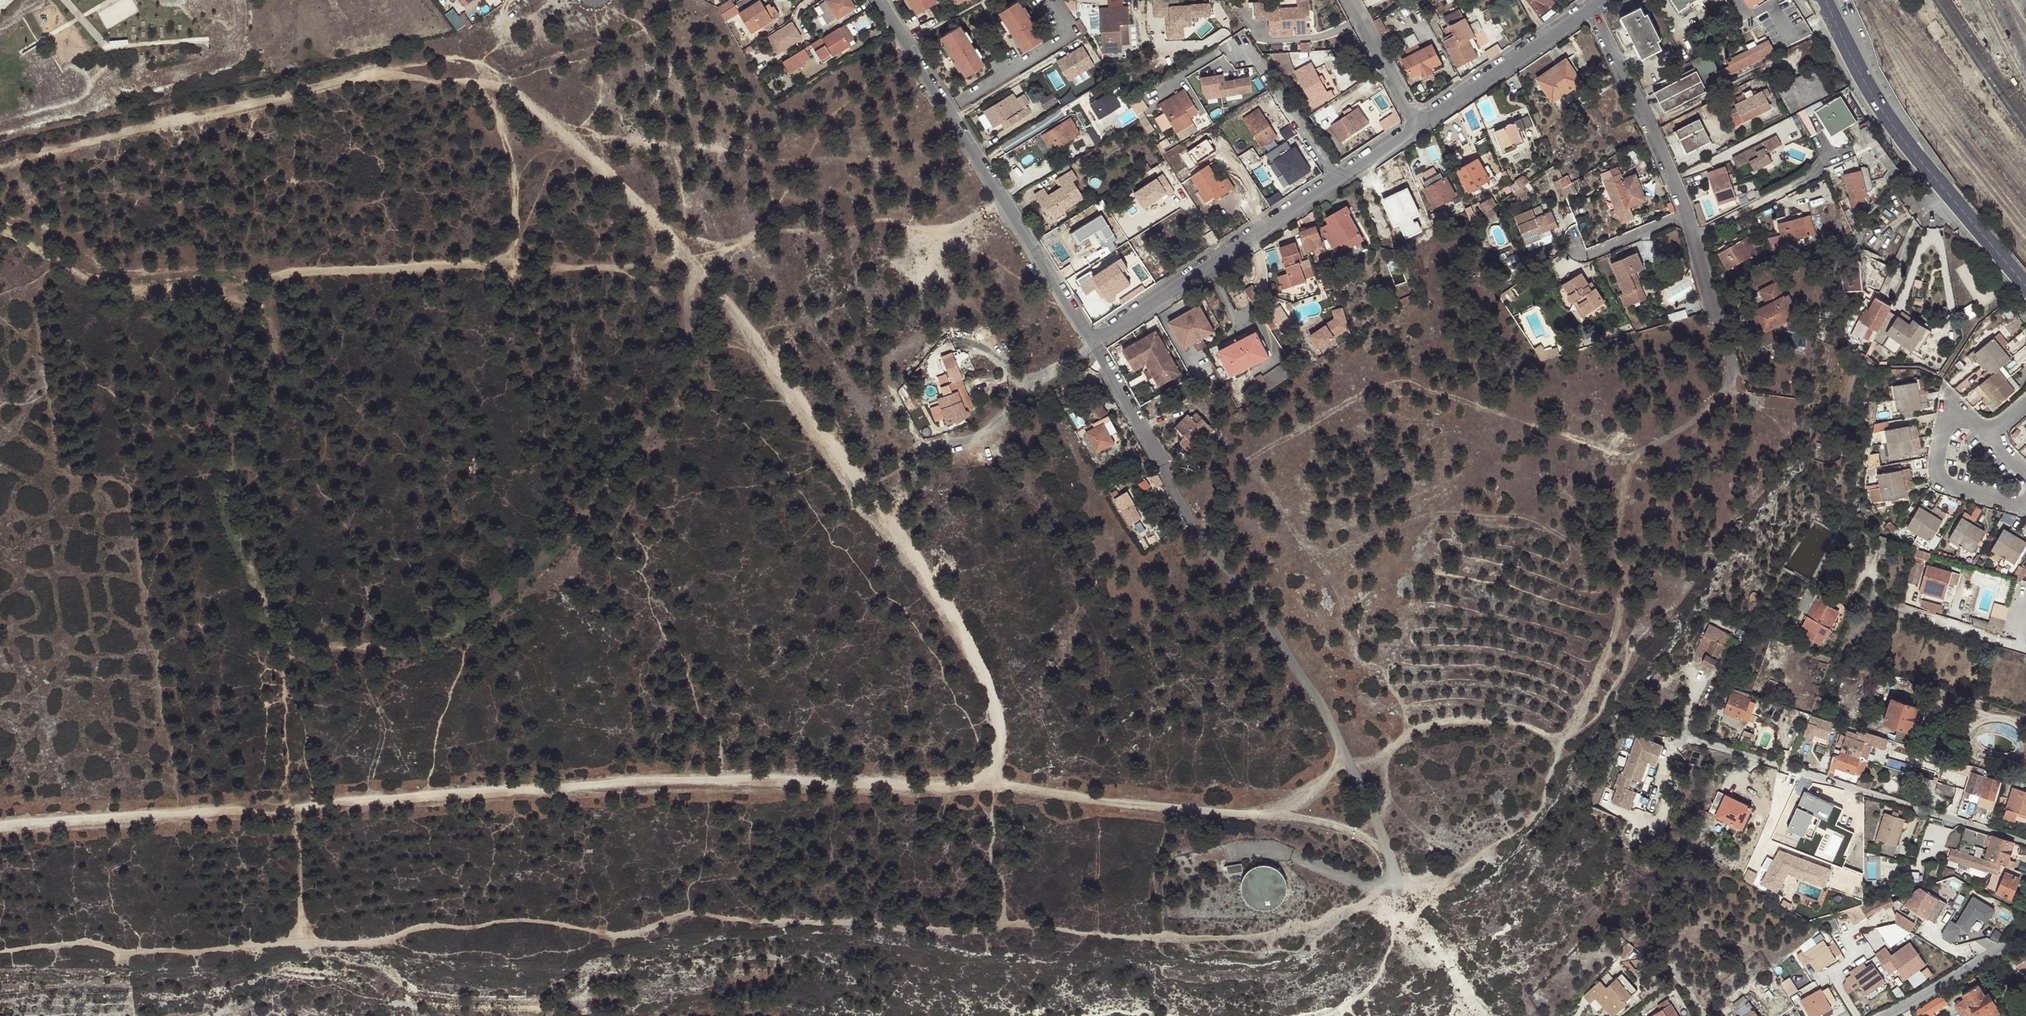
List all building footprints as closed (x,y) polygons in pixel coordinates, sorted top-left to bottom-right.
[(466,6),(464,8),(468,12),(481,3),(480,0),(475,0),(466,6)] [(764,7),(760,0),(745,0),(735,6),(751,32),(778,16),(773,7),(771,8),(767,10),(764,7)] [(819,4),(823,13),(820,15),(825,23),(834,18),(836,19),(854,7),(850,0),(826,0),(819,4)] [(935,0),(908,0),(917,13),(936,1),(935,0)] [(1077,10),(1077,0),(1061,0),(1067,10),(1077,10)] [(1154,0),(1155,16),(1166,15),(1167,38),(1182,37),(1181,25),(1191,25),(1190,18),(1211,16),(1210,4),(1177,6),(1176,0),(1161,0),(1154,0)] [(1304,16),(1308,16),(1307,0),(1296,1),(1296,8),(1277,9),(1276,3),(1267,2),(1267,1),(1248,2),(1248,5),(1254,5),(1254,20),(1266,19),(1268,30),(1292,28),(1293,35),(1309,34),(1309,26),(1305,26),(1305,21),(1304,16)] [(1552,0),(1528,0),(1539,14),(1546,8),(1545,6),(1552,0)] [(1677,13),(1698,0),(1669,0),(1677,13)] [(1682,21),(1715,1),(1715,0),(1698,0),(1677,13),(1682,21)] [(1043,39),(1017,1),(998,13),(1012,35),(1023,52),(1043,39)] [(732,7),(729,2),(719,8),(727,21),(736,16),(731,8),(732,7)] [(1099,10),(1103,53),(1122,52),(1122,45),(1120,25),(1128,25),(1130,24),(1129,7),(1099,10)] [(1645,15),(1640,7),(1621,17),(1642,58),(1661,47),(1658,41),(1661,39),(1648,14),(1645,15)] [(1383,33),(1390,30),(1384,16),(1378,19),(1383,33)] [(1474,37),(1464,19),(1450,26),(1454,34),(1443,39),(1456,66),(1476,56),(1472,48),(1476,45),(1472,38),(1474,37)] [(793,22),(768,37),(778,53),(803,37),(793,22)] [(1120,25),(1122,45),(1130,45),(1128,25),(1120,25)] [(984,64),(959,26),(940,38),(954,60),(964,76),(984,64)] [(820,39),(819,38),(810,44),(821,62),(840,51),(839,49),(848,42),(839,27),(820,39)] [(1774,53),(1773,52),(1767,41),(1732,58),(1734,63),(1738,71),(1774,53)] [(839,49),(840,51),(850,45),(848,42),(839,49)] [(1300,51),(1310,50),(1310,42),(1300,43),(1300,51)] [(1440,62),(1431,45),(1401,60),(1411,77),(1419,73),(1421,76),(1433,71),(1431,66),(1440,62)] [(1083,49),(1058,64),(1069,82),(1094,66),(1083,49)] [(1695,71),(1691,74),(1702,94),(1707,92),(1705,88),(1722,80),(1718,71),(1709,52),(1691,62),(1695,71)] [(1294,71),(1282,53),(1268,54),(1284,78),(1294,71)] [(1581,81),(1566,59),(1537,79),(1552,101),(1581,81)] [(1310,62),(1294,71),(1315,108),(1325,102),(1324,101),(1334,95),(1330,88),(1327,90),(1310,62)] [(1734,63),(1718,71),(1722,80),(1738,71),(1734,63)] [(1830,91),(1816,64),(1784,81),(1776,86),(1790,112),(1830,91)] [(814,77),(811,71),(800,78),(803,83),(814,77)] [(1221,74),(1199,76),(1201,93),(1206,96),(1252,91),(1250,77),(1222,80),(1221,74)] [(1702,94),(1691,74),(1655,93),(1665,113),(1702,94)] [(1112,77),(1092,90),(1099,101),(1092,105),(1100,118),(1121,105),(1113,92),(1119,88),(1112,77)] [(1180,83),(1155,98),(1181,141),(1197,131),(1193,124),(1185,111),(1181,103),(1189,98),(1180,83)] [(1753,95),(1750,90),(1735,97),(1737,101),(1733,103),(1735,107),(1727,111),(1730,118),(1739,114),(1743,121),(1750,117),(1771,107),(1766,97),(1770,94),(1767,88),(1753,95)] [(1831,136),(1860,117),(1846,91),(1824,106),(1816,111),(1831,136)] [(1725,93),(1715,98),(1719,104),(1728,100),(1725,93)] [(994,128),(1001,124),(1004,121),(1007,128),(1030,114),(1027,108),(1022,111),(1012,95),(984,112),(994,128)] [(1189,98),(1181,103),(1185,111),(1194,106),(1189,98)] [(1815,111),(1816,111),(1824,106),(1821,98),(1804,107),(1808,115),(1815,111)] [(1706,103),(1700,106),(1707,118),(1720,111),(1713,99),(1706,102),(1706,103)] [(1369,123),(1358,107),(1330,126),(1341,142),(1369,123)] [(1804,107),(1796,111),(1807,133),(1808,135),(1815,132),(1808,115),(1804,107)] [(1278,136),(1259,109),(1243,119),(1262,147),(1278,136)] [(1531,126),(1526,115),(1512,121),(1513,123),(1493,131),(1503,153),(1515,148),(1514,145),(1521,142),(1517,132),(1531,126)] [(1780,123),(1786,135),(1800,128),(1795,117),(1780,123)] [(1080,134),(1070,118),(1042,135),(1051,152),(1080,134)] [(1710,141),(1698,119),(1675,131),(1686,153),(1710,141)] [(1776,135),(1732,157),(1737,166),(1749,160),(1754,170),(1771,160),(1765,150),(1779,143),(1776,135)] [(1287,140),(1265,155),(1270,163),(1275,160),(1291,184),(1311,171),(1296,147),(1293,149),(1287,140)] [(1241,155),(1249,170),(1263,162),(1255,148),(1241,155)] [(1234,188),(1228,178),(1221,183),(1209,165),(1204,159),(1186,170),(1191,177),(1200,190),(1207,202),(1214,197),(1218,195),(1220,197),(1234,188)] [(1488,178),(1477,159),(1467,164),(1468,165),(1458,171),(1462,178),(1461,178),(1468,191),(1477,186),(1476,184),(1488,178)] [(1859,168),(1860,170),(1865,192),(1869,190),(1872,188),(1867,169),(1864,166),(1859,168)] [(1735,198),(1725,167),(1707,173),(1717,204),(1735,198)] [(1077,177),(1072,169),(1056,179),(1060,187),(1047,196),(1043,189),(1033,195),(1042,209),(1046,206),(1049,211),(1053,217),(1073,204),(1070,199),(1080,192),(1073,180),(1077,177)] [(1865,192),(1860,170),(1844,174),(1850,199),(1849,200),(1851,208),(1863,205),(1862,197),(1866,196),(1865,192)] [(1147,207),(1178,191),(1168,174),(1138,190),(1147,207)] [(1645,200),(1635,175),(1624,179),(1623,177),(1618,178),(1619,181),(1617,182),(1627,207),(1645,200)] [(1456,195),(1445,177),(1424,188),(1434,207),(1456,195)] [(1514,180),(1508,182),(1509,184),(1512,189),(1512,190),(1513,190),(1518,186),(1514,180)] [(1570,181),(1562,187),(1565,195),(1574,191),(1570,181)] [(1387,196),(1399,222),(1411,216),(1421,212),(1410,186),(1387,196)] [(1207,202),(1200,190),(1197,192),(1205,204),(1207,202)] [(1083,197),(1080,192),(1070,199),(1073,204),(1083,197)] [(1497,196),(1484,203),(1488,212),(1502,205),(1497,196)] [(1471,206),(1464,208),(1465,211),(1468,217),(1475,215),(1471,206)] [(1328,224),(1321,228),(1328,239),(1325,241),(1328,250),(1339,243),(1343,251),(1362,239),(1346,214),(1349,212),(1346,207),(1325,219),(1328,224)] [(1557,224),(1550,208),(1534,215),(1531,207),(1513,215),(1525,243),(1540,237),(1538,232),(1557,224)] [(1109,212),(1071,230),(1077,244),(1105,231),(1108,238),(1119,233),(1109,212)] [(1399,222),(1401,228),(1413,222),(1411,216),(1399,222)] [(1815,234),(1810,216),(1777,225),(1782,242),(1784,242),(1787,250),(1801,246),(1799,238),(1815,234)] [(1401,228),(1393,232),(1396,241),(1411,234),(1410,233),(1418,229),(1415,222),(1413,222),(1401,228)] [(1315,226),(1300,232),(1306,250),(1313,248),(1319,246),(1322,245),(1315,226)] [(1279,243),(1280,246),(1294,241),(1293,237),(1279,243)] [(1756,253),(1747,237),(1718,254),(1727,269),(1756,253)] [(1307,280),(1305,277),(1315,273),(1309,257),(1302,260),(1295,241),(1294,241),(1280,246),(1285,261),(1283,262),(1285,267),(1287,267),(1289,272),(1279,275),(1282,284),(1281,284),(1281,285),(1280,285),(1280,286),(1280,287),(1281,287),(1281,288),(1282,288),(1283,288),(1284,288),(1294,284),(1307,280)] [(1637,252),(1611,262),(1624,294),(1622,295),(1626,306),(1646,297),(1640,282),(1635,284),(1631,273),(1635,271),(1643,267),(1637,252)] [(1851,307),(1852,309),(1855,310),(1857,311),(1863,300),(1859,298),(1855,295),(1854,291),(1862,290),(1860,263),(1852,254),(1845,257),(1841,268),(1844,307),(1851,307)] [(1123,259),(1117,263),(1123,272),(1129,269),(1123,259)] [(1879,292),(1891,268),(1877,261),(1870,276),(1873,278),(1870,284),(1875,287),(1874,290),(1879,292)] [(1123,272),(1117,263),(1082,286),(1087,294),(1095,289),(1098,286),(1105,297),(1108,301),(1113,301),(1116,298),(1116,294),(1130,284),(1123,272)] [(1635,271),(1631,273),(1635,284),(1640,282),(1635,271)] [(1593,288),(1589,283),(1582,272),(1562,283),(1568,293),(1568,294),(1568,298),(1570,300),(1573,302),(1578,299),(1586,312),(1604,300),(1596,286),(1593,288)] [(1322,279),(1325,289),(1335,286),(1332,276),(1322,279)] [(1766,305),(1753,312),(1763,332),(1794,316),(1788,304),(1785,297),(1784,295),(1777,281),(1758,291),(1766,305)] [(1098,286),(1095,289),(1101,299),(1105,297),(1098,286)] [(1243,290),(1252,303),(1259,299),(1250,286),(1243,290)] [(1794,301),(1791,294),(1785,297),(1788,304),(1794,301)] [(1878,331),(1890,306),(1875,298),(1863,323),(1859,321),(1851,335),(1861,340),(1869,326),(1878,331)] [(1578,299),(1573,302),(1583,319),(1586,313),(1586,312),(1578,299)] [(1969,318),(1977,313),(1971,304),(1964,308),(1969,318)] [(1202,338),(1214,331),(1199,305),(1169,322),(1184,348),(1193,343),(1202,338)] [(1348,326),(1342,306),(1333,308),(1335,315),(1309,333),(1318,346),(1348,326)] [(1673,321),(1691,316),(1689,309),(1671,314),(1673,321)] [(1909,324),(1912,319),(1901,311),(1897,316),(1909,324)] [(1262,319),(1270,331),(1276,327),(1268,315),(1262,319)] [(1926,329),(1912,319),(1909,324),(1897,316),(1886,333),(1889,334),(1882,344),(1895,353),(1903,343),(1913,349),(1926,329)] [(1256,331),(1218,351),(1231,376),(1269,356),(1256,331)] [(1157,382),(1179,370),(1158,332),(1124,350),(1135,371),(1143,367),(1147,365),(1157,382)] [(1979,366),(2001,347),(1993,337),(1976,351),(1974,353),(1978,357),(1974,360),(1979,366)] [(1206,345),(1202,338),(1193,343),(1198,351),(1203,347),(1206,345)] [(2011,357),(2001,347),(1979,366),(1984,372),(1988,368),(1992,373),(1997,369),(2011,357)] [(1974,353),(1976,351),(1974,350),(1967,356),(1972,362),(1974,360),(1978,357),(1974,353)] [(952,384),(960,381),(950,354),(941,357),(952,384)] [(1964,366),(1960,361),(1956,365),(1959,370),(1964,366)] [(1988,368),(1984,372),(1982,374),(1985,379),(1992,373),(1988,368)] [(2005,379),(1997,369),(1992,373),(1985,379),(1978,385),(1982,390),(1980,392),(1984,397),(2005,379)] [(1179,370),(1157,382),(1159,387),(1181,375),(1179,370)] [(1914,381),(1892,386),(1895,398),(1919,394),(1925,393),(1927,392),(1924,378),(1914,379),(1914,381)] [(2014,389),(2005,379),(1984,397),(1989,403),(1992,400),(1996,405),(2014,389)] [(966,410),(972,408),(968,396),(966,397),(960,381),(952,384),(959,402),(940,409),(946,424),(966,410)] [(1978,385),(1973,389),(1978,394),(1980,392),(1982,390),(1978,385)] [(1919,394),(1895,398),(1898,412),(1928,406),(1925,393),(1919,394)] [(1992,400),(1989,403),(1987,405),(1992,411),(1998,407),(1996,405),(1992,400)] [(968,416),(966,410),(946,424),(946,426),(955,423),(956,424),(968,416)] [(1187,414),(1175,426),(1184,435),(1185,435),(1196,446),(1213,429),(1196,412),(1191,417),(1187,414)] [(928,419),(931,427),(933,431),(936,430),(931,418),(928,419)] [(1910,431),(1909,425),(1889,429),(1887,421),(1874,424),(1873,432),(1879,431),(1882,444),(1888,443),(1915,437),(1914,430),(1910,431)] [(1114,443),(1104,424),(1086,433),(1097,452),(1114,443)] [(1916,445),(1915,437),(1888,443),(1890,456),(1913,452),(1912,446),(1916,445)] [(1876,463),(1876,454),(1869,454),(1868,464),(1876,463)] [(1878,474),(1880,487),(1908,481),(1907,474),(1903,475),(1902,469),(1878,474)] [(1161,480),(1156,473),(1149,477),(1154,485),(1161,480)] [(1149,487),(1146,481),(1138,485),(1142,491),(1149,487)] [(1908,481),(1880,487),(1882,500),(1906,496),(1905,490),(1910,489),(1908,481)] [(1877,487),(1866,489),(1869,501),(1879,499),(1877,487)] [(1129,491),(1115,499),(1122,512),(1135,505),(1136,504),(1129,491)] [(1135,505),(1122,512),(1130,525),(1142,518),(1135,505)] [(1920,534),(1934,510),(1927,505),(1924,509),(1919,506),(1907,527),(1920,534)] [(1939,512),(1934,510),(1920,534),(1930,540),(1942,519),(1937,516),(1939,512)] [(1941,510),(1939,512),(1937,516),(1942,519),(1946,513),(1941,510)] [(1967,520),(1969,517),(1971,515),(1965,512),(1962,518),(1967,520)] [(1961,545),(1976,521),(1969,517),(1967,520),(1962,518),(1950,538),(1961,545)] [(1982,524),(1976,521),(1961,545),(1972,551),(1984,531),(1980,528),(1982,524)] [(2003,555),(2017,532),(2011,528),(2008,531),(2004,528),(1992,549),(2001,555),(2003,555)] [(2017,532),(2003,555),(2014,562),(2025,543),(2025,541),(2022,539),(2024,536),(2017,532)] [(1889,538),(1879,535),(1874,549),(1883,552),(1889,538)] [(2001,555),(1992,549),(1988,554),(1998,560),(2001,555)] [(1929,560),(1932,553),(1925,551),(1922,558),(1929,560)] [(1923,562),(1915,559),(1908,580),(1917,582),(1923,562)] [(1959,574),(1928,564),(1919,590),(1944,598),(1947,586),(1952,587),(1953,584),(1956,585),(1959,574)] [(1808,611),(1818,593),(1812,590),(1812,592),(1806,589),(1798,606),(1808,611)] [(1826,597),(1818,593),(1808,611),(1802,624),(1808,628),(1805,635),(1821,644),(1830,626),(1828,625),(1836,609),(1824,602),(1826,597)] [(1715,658),(1720,648),(1722,649),(1725,648),(1726,646),(1727,647),(1732,636),(1707,624),(1693,654),(1703,659),(1702,662),(1712,668),(1717,659),(1715,658)] [(1739,727),(1749,697),(1731,692),(1722,721),(1739,727)] [(1909,729),(1916,706),(1892,698),(1884,721),(1909,729)] [(1924,708),(1916,706),(1909,729),(1917,732),(1924,708)] [(1835,721),(1810,713),(1803,733),(1828,742),(1835,721)] [(1740,742),(1749,745),(1752,737),(1753,738),(1755,732),(1745,728),(1740,742)] [(1838,749),(1867,758),(1873,744),(1857,738),(1859,733),(1847,729),(1843,736),(1839,734),(1836,742),(1840,743),(1838,749)] [(1654,764),(1661,746),(1634,737),(1620,776),(1618,775),(1614,785),(1617,786),(1613,796),(1631,802),(1635,792),(1627,789),(1630,779),(1638,782),(1644,767),(1640,766),(1643,760),(1646,761),(1650,763),(1654,764)] [(1924,745),(1923,749),(1947,757),(1959,760),(1961,761),(1961,758),(1924,745)] [(1832,753),(1828,769),(1834,772),(1836,767),(1861,775),(1867,758),(1838,749),(1837,754),(1832,753)] [(1631,802),(1613,796),(1611,804),(1633,812),(1650,763),(1646,761),(1643,760),(1640,766),(1644,767),(1638,782),(1630,779),(1627,789),(1635,792),(1631,802)] [(1971,770),(1973,765),(1961,761),(1959,760),(1955,771),(1969,775),(1971,770)] [(1986,775),(1971,770),(1969,775),(1964,790),(1962,797),(1968,799),(1970,793),(1979,796),(1986,775)] [(2002,780),(1986,775),(1979,796),(1996,802),(2002,780)] [(1952,795),(1953,789),(1938,784),(1936,790),(1952,795)] [(2014,787),(2004,817),(2016,820),(2019,812),(2025,814),(2025,790),(2014,787)] [(1853,804),(1811,789),(1795,832),(1837,847),(1853,804)] [(1742,813),(1747,816),(1752,806),(1719,791),(1709,811),(1717,815),(1737,825),(1742,813)] [(1978,801),(1994,807),(1996,802),(1979,796),(1978,801)] [(1717,815),(1709,811),(1706,810),(1704,816),(1705,816),(1715,821),(1717,815)] [(1894,855),(1906,819),(1885,812),(1875,843),(1879,845),(1878,850),(1894,855)] [(1741,827),(1747,816),(1742,813),(1737,825),(1741,827)] [(1715,821),(1705,816),(1700,829),(1711,830),(1715,821)] [(1994,836),(1966,828),(1963,838),(1988,846),(1989,845),(1992,846),(1994,836)] [(2015,842),(1994,836),(1992,846),(1990,851),(1988,860),(1998,863),(2015,868),(2018,861),(2010,859),(2015,842)] [(1442,846),(1447,852),(1456,845),(1452,840),(1442,846)] [(1971,849),(1960,846),(1959,850),(1970,855),(1971,849)] [(1975,856),(1981,858),(1983,849),(1977,847),(1975,856)] [(1949,858),(1994,872),(1998,863),(1988,860),(1981,858),(1975,856),(1970,855),(1959,850),(1952,849),(1949,858)] [(1769,871),(1761,883),(1777,891),(1789,872),(1826,886),(1829,881),(1827,880),(1830,869),(1780,852),(1775,861),(1770,859),(1764,869),(1769,871)] [(1289,895),(1291,887),(1291,879),(1288,871),(1282,865),(1275,861),(1267,859),(1259,861),(1252,865),(1246,870),(1243,878),(1242,885),(1244,893),(1248,900),(1254,905),(1262,908),(1270,908),(1277,906),(1284,901),(1289,895)] [(1933,879),(1936,862),(1933,861),(1933,864),(1929,864),(1926,881),(1933,879)] [(1994,872),(1989,886),(2012,896),(2023,871),(2015,868),(1998,863),(1994,872)] [(1954,872),(1956,869),(1945,866),(1943,875),(1954,872)] [(1921,885),(1891,894),(1928,917),(1940,898),(1921,885)] [(1866,903),(1847,911),(1856,924),(1876,911),(1885,907),(1886,908),(1895,904),(1891,894),(1866,903)] [(1950,919),(1941,933),(1942,936),(1952,942),(1960,928),(1969,932),(1977,917),(1988,924),(1997,909),(1973,895),(1956,923),(1950,919)] [(1844,912),(1835,915),(1840,927),(1842,933),(1851,929),(1844,912)] [(1835,915),(1829,918),(1833,929),(1840,927),(1835,915)] [(1897,923),(1909,931),(1914,923),(1902,915),(1897,923)] [(1994,938),(2002,941),(2005,932),(1997,929),(1994,938)] [(1991,936),(1972,941),(1975,952),(1994,948),(1991,936)] [(1815,967),(1836,955),(1826,938),(1819,942),(1820,944),(1807,953),(1805,949),(1799,952),(1805,963),(1811,960),(1815,967)] [(1886,945),(1874,953),(1890,974),(1899,968),(1905,977),(1924,963),(1909,941),(1891,953),(1886,945)] [(2013,958),(2020,969),(2025,966),(2025,950),(2013,958)] [(1844,989),(1850,984),(1853,989),(1859,984),(1865,992),(1883,979),(1872,963),(1866,967),(1867,969),(1855,977),(1853,974),(1852,974),(1846,978),(1845,979),(1845,980),(1844,980),(1844,981),(1843,982),(1843,983),(1843,984),(1843,985),(1843,986),(1843,987),(1844,987),(1844,988),(1844,989)] [(1607,986),(1601,980),(1585,995),(1599,1011),(1604,1006),(1612,1015),(1627,1002),(1625,1000),(1637,990),(1621,972),(1607,986)] [(1793,976),(1785,981),(1792,995),(1801,990),(1793,976)] [(1981,1012),(1993,1005),(1994,1005),(1986,992),(1984,993),(1978,984),(1961,994),(1964,999),(1955,1004),(1962,1015),(1974,1015),(1981,1012)] [(1812,1015),(1831,1004),(1829,1000),(1835,996),(1829,987),(1828,986),(1822,989),(1821,987),(1820,988),(1814,991),(1815,992),(1802,1000),(1812,1015)] [(1745,995),(1734,1002),(1743,1015),(1742,1015),(1760,1015),(1745,995)] [(1934,1012),(1947,1004),(1942,996),(1915,1012),(1918,1015),(1926,1015),(1929,1014),(1930,1015),(1934,1015),(1933,1012),(1934,1012)] [(1670,998),(1661,1003),(1662,1007),(1649,1015),(1650,1015),(1681,1015),(1670,998)] [(1947,1004),(1934,1012),(1936,1015),(1949,1007),(1947,1004)] [(1981,1012),(1984,1015),(1991,1015),(1997,1013),(1993,1005),(1981,1012)]
